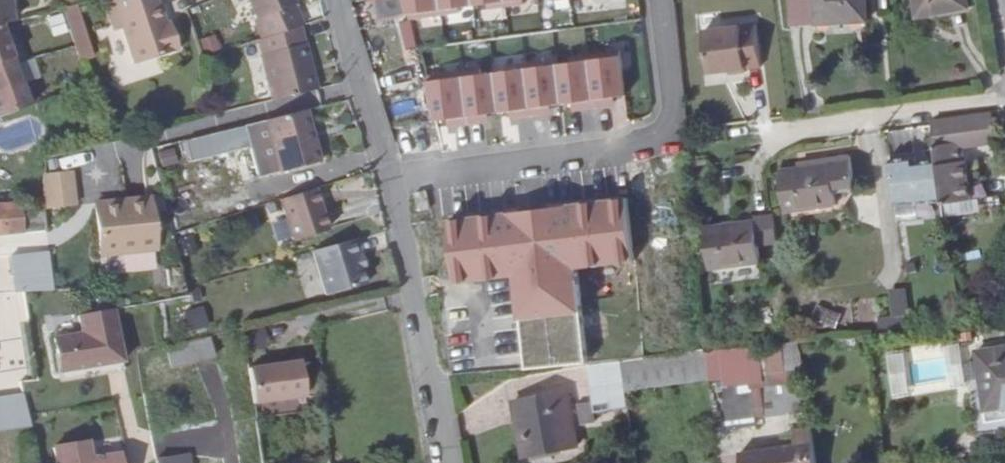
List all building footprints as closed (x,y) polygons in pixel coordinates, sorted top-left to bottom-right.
[(9,25),(5,0),(0,0),(0,28),(2,28),(9,25)] [(166,23),(162,25),(159,16),(154,0),(137,0),(112,7),(125,55),(172,43),(166,23)] [(314,88),(302,41),(298,43),(293,27),(298,25),(292,2),(293,0),(248,0),(255,17),(254,20),(258,35),(254,36),(258,49),(258,54),(270,99),(314,88)] [(794,30),(868,24),(865,0),(803,0),(791,1),(794,30)] [(918,20),(937,17),(936,14),(968,8),(967,0),(915,0),(918,20)] [(70,15),(83,62),(95,59),(81,11),(70,15)] [(407,18),(396,22),(405,47),(416,43),(407,18)] [(2,28),(0,28),(0,64),(14,61),(2,28)] [(730,34),(734,76),(745,75),(745,72),(760,71),(756,28),(730,30),(730,34)] [(730,30),(703,33),(708,76),(720,74),(723,71),(728,70),(729,77),(734,76),(730,34),(730,30)] [(618,53),(423,77),(429,123),(440,122),(443,149),(452,148),(449,125),(545,113),(547,133),(579,129),(576,107),(624,101),(618,53)] [(31,104),(15,66),(14,61),(0,64),(0,115),(31,104)] [(319,160),(307,108),(245,123),(258,174),(319,160)] [(928,120),(940,195),(969,192),(964,148),(996,144),(993,113),(928,120)] [(240,177),(251,174),(243,148),(233,151),(240,177)] [(913,156),(890,159),(897,205),(941,199),(934,158),(914,161),(913,156)] [(781,172),(784,213),(834,207),(830,166),(781,172)] [(71,170),(40,172),(41,208),(73,206),(71,170)] [(331,232),(320,188),(287,199),(296,240),(331,232)] [(626,197),(442,212),(448,280),(510,275),(518,365),(582,360),(574,265),(632,260),(626,197)] [(93,203),(97,255),(152,251),(149,199),(93,203)] [(23,231),(16,200),(0,203),(0,235),(23,231)] [(742,221),(745,264),(758,263),(753,220),(742,221)] [(706,268),(745,264),(742,221),(703,226),(706,268)] [(175,256),(192,254),(190,233),(172,235),(175,256)] [(361,252),(358,238),(317,248),(327,293),(366,284),(362,266),(358,253),(361,252)] [(46,291),(44,249),(0,251),(0,290),(16,289),(16,292),(46,291)] [(904,286),(887,288),(890,315),(907,313),(904,286)] [(199,306),(179,310),(184,334),(204,330),(199,306)] [(113,308),(95,309),(49,316),(57,368),(122,359),(113,308)] [(204,340),(161,351),(161,352),(155,354),(161,378),(167,377),(165,371),(209,360),(204,340)] [(782,369),(777,345),(716,354),(719,378),(782,369)] [(1004,411),(1004,346),(974,349),(980,407),(1003,405),(1004,411)] [(597,361),(590,362),(592,383),(625,377),(622,359),(597,361)] [(245,368),(249,403),(301,396),(296,361),(255,367),(245,368)] [(717,382),(724,429),(751,425),(743,378),(717,382)] [(801,383),(757,388),(760,415),(804,412),(801,383)] [(569,390),(514,400),(524,454),(579,444),(569,390)] [(142,393),(145,407),(159,405),(156,391),(142,393)] [(26,429),(23,394),(0,396),(0,431),(26,429)] [(573,404),(579,424),(593,420),(587,399),(573,404)] [(809,424),(790,427),(792,441),(737,449),(739,462),(815,462),(809,424)] [(51,462),(115,462),(113,452),(84,455),(81,438),(49,443),(51,462)] [(153,462),(186,462),(181,440),(167,443),(150,446),(153,462)]
